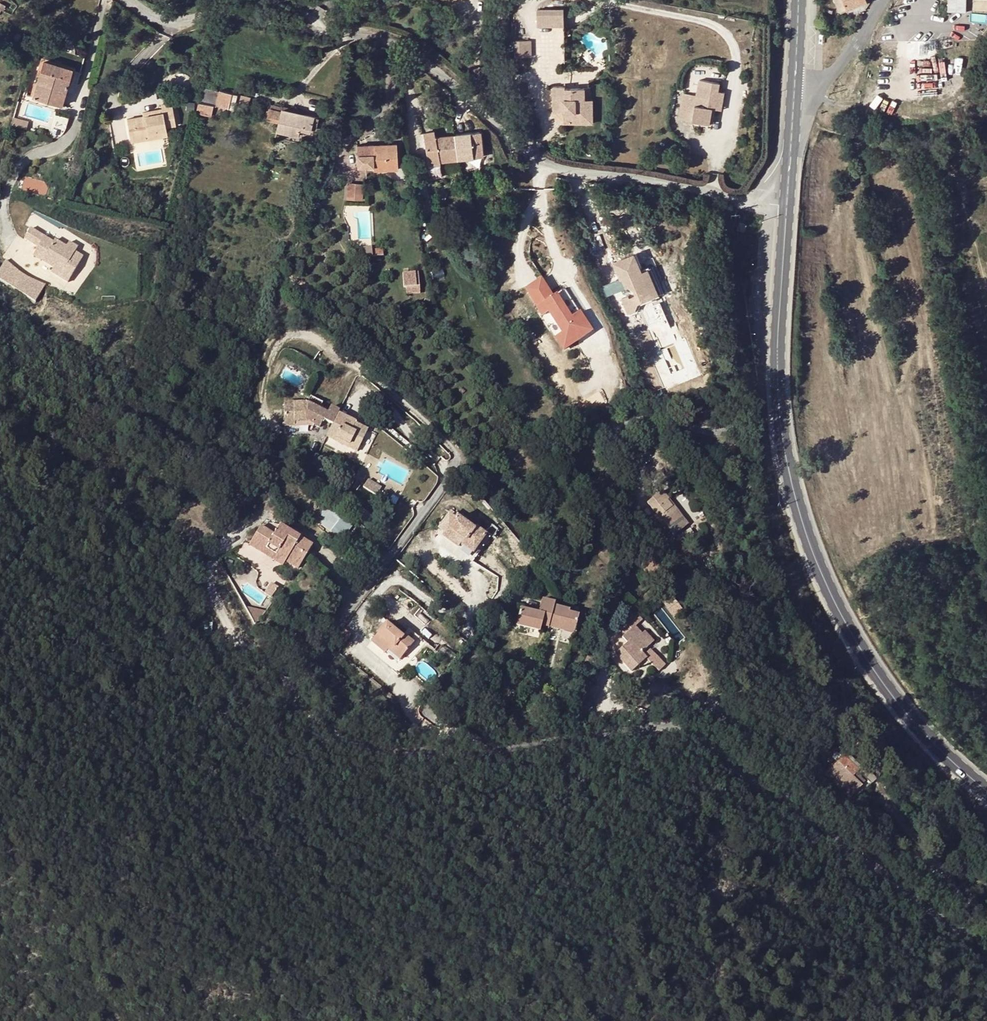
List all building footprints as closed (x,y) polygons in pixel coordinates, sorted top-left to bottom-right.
[(840,13),(847,10),(867,2),(866,0),(835,0),(840,13)] [(949,11),(966,11),(966,0),(949,0),(949,11)] [(566,28),(566,11),(540,12),(540,28),(566,28)] [(533,44),(519,45),(520,62),(534,61),(533,44)] [(72,68),(42,60),(32,96),(61,105),(72,68)] [(705,109),(710,110),(713,91),(715,83),(696,80),(692,97),(688,121),(703,123),(705,109)] [(560,111),(559,123),(574,124),(576,103),(579,103),(579,88),(553,85),(550,110),(560,111)] [(232,111),(235,94),(199,87),(195,113),(210,115),(211,109),(231,113),(232,111)] [(720,92),(713,91),(710,110),(717,111),(720,92)] [(246,104),(248,97),(235,94),(232,111),(250,114),(252,105),(246,104)] [(677,119),(688,121),(692,97),(681,96),(677,119)] [(160,108),(161,111),(142,116),(127,119),(131,142),(166,136),(163,118),(173,116),(170,102),(160,105),(160,108)] [(576,103),(574,124),(588,125),(589,104),(579,103),(576,103)] [(313,116),(280,107),(279,110),(268,107),(264,120),(275,123),(273,131),(295,137),(297,129),(309,132),(313,116)] [(141,112),(142,116),(161,111),(160,108),(141,112)] [(28,127),(12,122),(10,131),(26,135),(28,127)] [(438,161),(457,159),(454,135),(434,137),(433,131),(422,133),(429,169),(439,168),(438,161)] [(479,133),(454,135),(457,159),(481,156),(479,133)] [(372,173),(396,173),(395,144),(358,145),(357,163),(356,168),(364,168),(372,167),(372,170),(372,173)] [(478,166),(478,174),(486,174),(492,174),(493,167),(478,166)] [(22,189),(47,195),(49,182),(25,176),(22,189)] [(361,183),(346,183),(346,198),(360,199),(361,183)] [(737,231),(744,233),(746,226),(739,224),(737,231)] [(52,275),(69,286),(84,261),(76,256),(79,251),(71,246),(68,251),(57,243),(55,246),(33,231),(26,241),(39,249),(37,254),(46,260),(44,264),(55,271),(52,275)] [(373,248),(373,245),(369,245),(370,254),(382,254),(381,247),(373,248)] [(635,304),(662,293),(651,267),(642,271),(634,252),(613,261),(620,277),(624,288),(627,286),(634,287),(636,294),(633,295),(632,293),(621,298),(626,312),(636,308),(635,304)] [(35,258),(44,264),(46,260),(37,254),(35,258)] [(29,306),(42,291),(32,286),(24,281),(17,274),(11,265),(0,279),(0,281),(29,306)] [(413,272),(401,272),(403,285),(414,285),(413,272)] [(564,350),(596,332),(583,310),(574,315),(560,292),(555,295),(544,276),(526,287),(542,315),(551,310),(562,330),(555,334),(564,350)] [(619,290),(624,288),(620,277),(614,280),(619,290)] [(660,303),(652,307),(663,332),(671,328),(660,303)] [(550,312),(543,315),(551,329),(557,325),(550,312)] [(310,396),(308,402),(322,408),(323,406),(325,408),(329,401),(322,397),(320,401),(310,396)] [(327,411),(322,408),(308,402),(283,402),(284,425),(312,424),(318,427),(322,419),(331,424),(326,436),(355,451),(366,428),(354,423),(355,421),(337,411),(338,409),(330,405),(327,411)] [(367,478),(362,485),(375,493),(379,486),(367,478)] [(664,491),(648,503),(658,515),(660,517),(653,522),(663,534),(669,529),(675,536),(685,528),(670,510),(673,508),(668,501),(671,500),(664,491)] [(685,528),(690,524),(671,500),(668,501),(673,508),(670,510),(685,528)] [(476,554),(489,534),(452,509),(438,529),(476,554)] [(330,512),(323,521),(340,535),(348,526),(330,512)] [(311,543),(279,524),(273,533),(260,526),(249,545),(262,553),(265,548),(284,560),(296,568),(311,543)] [(265,548),(262,553),(281,564),(284,560),(265,548)] [(574,635),(579,615),(570,613),(570,610),(555,606),(555,603),(543,600),(539,613),(521,608),(516,626),(540,632),(541,627),(543,621),(550,622),(549,628),(574,635)] [(402,639),(404,637),(387,623),(385,626),(402,639)] [(402,639),(385,626),(372,641),(386,652),(388,650),(399,660),(412,644),(404,637),(402,639)] [(628,643),(616,654),(632,671),(644,661),(639,656),(643,652),(651,645),(642,635),(635,627),(623,638),(628,643)] [(352,633),(344,628),(336,638),(344,644),(352,633)] [(642,635),(651,645),(654,642),(645,632),(642,635)] [(639,656),(644,661),(648,658),(643,652),(639,656)] [(536,661),(530,657),(522,668),(529,673),(536,661)] [(653,664),(657,668),(661,664),(657,660),(653,664)] [(661,664),(657,668),(664,677),(670,671),(664,663),(661,664)] [(737,673),(743,688),(750,685),(744,670),(737,673)] [(736,691),(743,688),(737,673),(730,676),(736,691)] [(828,773),(851,797),(862,787),(853,778),(859,772),(843,757),(838,763),(828,773)] [(827,782),(817,777),(812,784),(823,790),(827,782)]
